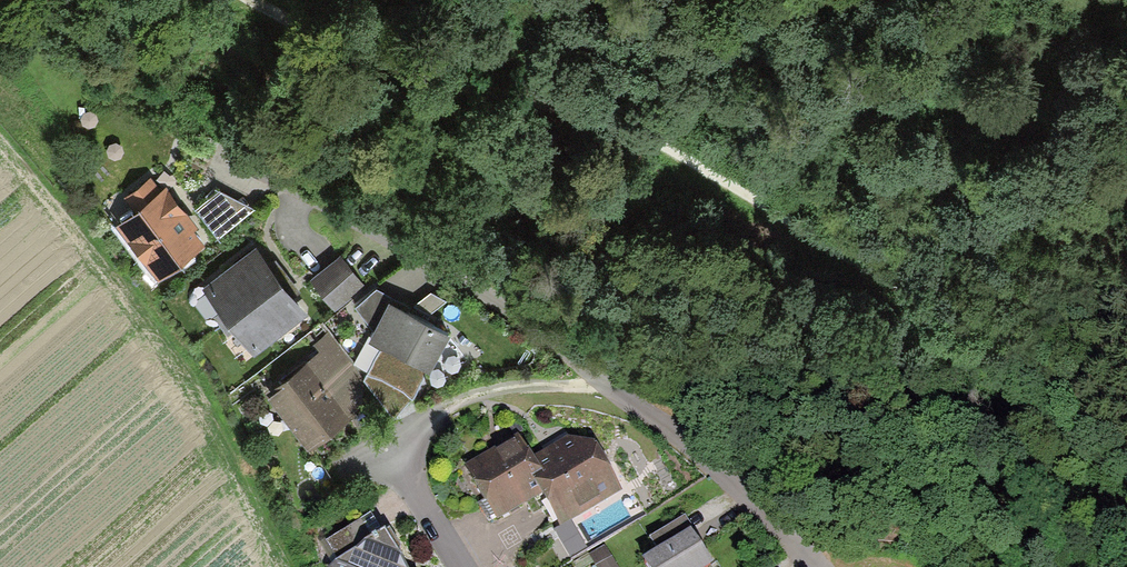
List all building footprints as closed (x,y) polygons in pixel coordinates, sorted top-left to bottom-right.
[(133,206),(111,224),(158,279),(210,235),(163,179),(146,193),(135,180),(121,192),(133,206)] [(217,189),(197,208),(217,230),(250,204),(217,189)] [(196,293),(219,319),(267,278),(244,252),(196,293)] [(340,257),(308,278),(325,304),(357,282),(340,257)] [(294,310),(267,278),(219,319),(245,351),(294,310)] [(351,300),(369,331),(426,362),(446,328),(389,296),(372,282),(351,300)] [(327,342),(257,393),(299,449),(368,397),(327,342)] [(575,441),(520,475),(558,537),(614,502),(575,441)] [(498,446),(446,482),(482,533),(533,497),(498,446)] [(385,529),(330,566),(407,566),(385,529)] [(639,561),(643,566),(701,566),(708,563),(687,530),(639,561)]
